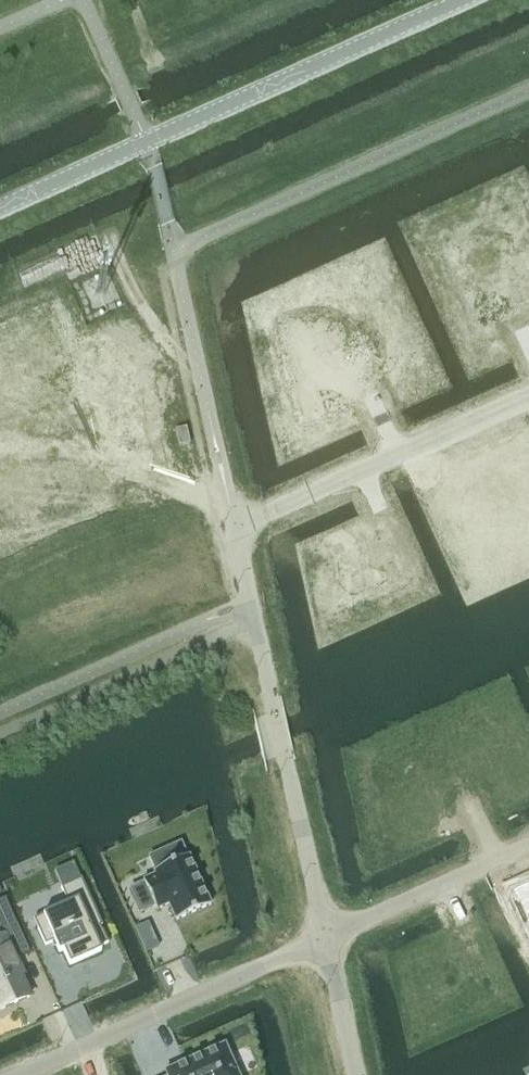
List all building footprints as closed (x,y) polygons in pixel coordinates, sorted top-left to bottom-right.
[(189,444),(186,428),(175,430),(179,446),(189,444)] [(144,883),(130,889),(141,912),(154,906),(156,910),(168,904),(176,921),(210,905),(188,855),(187,856),(154,871),(153,871),(155,875),(143,881),(144,883)] [(70,902),(35,918),(47,944),(56,940),(61,951),(65,949),(71,964),(103,950),(101,945),(110,942),(102,925),(104,924),(83,877),(80,878),(63,886),(70,902)] [(511,891),(517,903),(513,905),(522,926),(526,924),(528,931),(528,883),(511,891)] [(0,938),(0,1010),(29,997),(12,961),(29,953),(12,914),(0,919),(0,935),(1,938),(0,938)] [(224,1045),(165,1072),(167,1074),(237,1074),(224,1045)]
